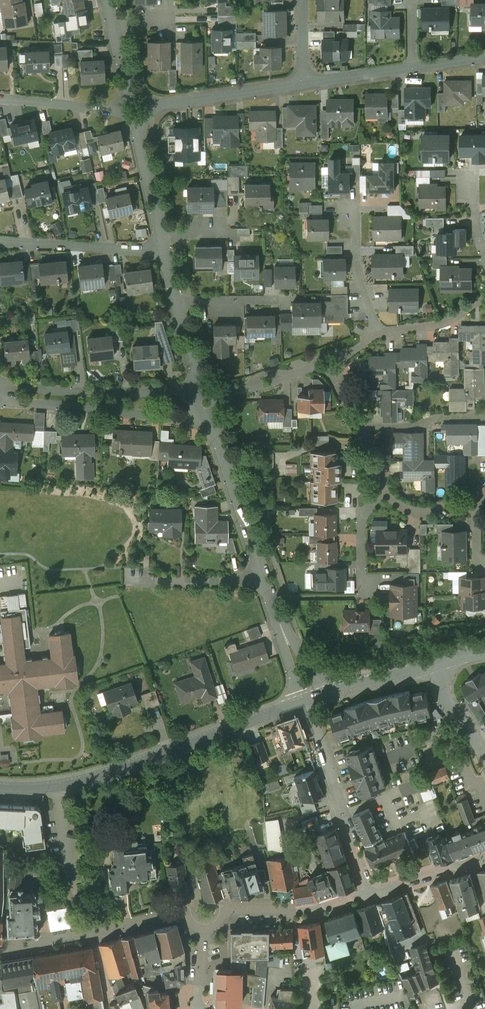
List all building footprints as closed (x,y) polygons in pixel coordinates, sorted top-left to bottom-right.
[(64,5),(65,5),(67,12),(84,10),(83,0),(64,0),(64,5)] [(319,17),(335,17),(335,20),(344,20),(343,0),(319,0),(319,17)] [(0,5),(0,6),(5,5),(6,11),(8,25),(5,26),(27,23),(24,2),(22,2),(0,5)] [(473,3),(473,4),(473,23),(478,23),(478,26),(484,26),(484,3),(474,3),(473,3)] [(236,5),(218,5),(218,15),(236,15),(236,5)] [(449,8),(423,8),(423,28),(443,28),(443,26),(449,25),(449,8)] [(84,10),(67,12),(68,20),(60,21),(62,35),(71,33),(70,28),(88,26),(86,9),(84,10)] [(284,10),(265,10),(265,26),(266,26),(266,34),(265,34),(284,34),(284,10)] [(399,17),(386,18),(386,11),(372,11),(372,27),(375,27),(375,37),(400,36),(399,17)] [(236,15),(218,15),(218,23),(236,23),(236,15)] [(348,22),(348,36),(360,36),(360,28),(367,28),(367,23),(348,22)] [(231,49),(230,29),(212,29),(212,49),(231,49)] [(335,31),(324,31),(324,40),(335,40),(335,31)] [(256,32),(236,32),(236,41),(241,41),(242,41),(256,41),(256,32)] [(324,40),(323,40),(324,59),(349,59),(348,40),(335,40),(324,40)] [(256,41),(242,41),(242,49),(256,48),(256,41)] [(169,42),(149,42),(149,67),(169,66),(169,42)] [(200,42),(182,42),(182,56),(183,72),(200,72),(200,42)] [(280,47),(261,47),(261,56),(263,55),(263,67),(262,67),(262,68),(280,68),(280,47)] [(92,49),(77,50),(80,50),(81,79),(96,79),(96,82),(105,81),(104,60),(93,60),(92,49)] [(49,51),(25,52),(26,63),(26,70),(49,69),(49,51)] [(471,81),(444,82),(444,92),(445,105),(446,105),(457,104),(457,100),(471,99),(471,81)] [(431,87),(406,87),(406,109),(406,117),(407,117),(426,117),(426,107),(431,107),(431,87)] [(445,105),(444,92),(438,92),(438,112),(446,112),(446,105),(445,105)] [(388,94),(366,94),(366,118),(378,118),(378,122),(388,122),(388,94)] [(353,101),(330,101),(330,119),(345,119),(344,126),(353,126),(353,101)] [(317,106),(288,106),(288,124),(289,124),(303,123),(303,133),(316,133),(317,106)] [(275,111),(249,112),(249,128),(257,128),(257,140),(274,140),(275,140),(275,128),(275,111)] [(238,116),(214,116),(214,117),(214,137),(222,137),(222,145),(238,145),(238,116)] [(214,117),(204,117),(205,137),(214,137),(214,117)] [(0,119),(0,126),(2,133),(2,136),(9,134),(6,118),(0,119)] [(25,122),(11,125),(15,142),(30,139),(30,138),(37,136),(37,137),(38,137),(34,119),(25,121),(25,122)] [(50,120),(41,122),(43,134),(49,133),(49,132),(52,131),(50,120)] [(329,122),(321,122),(322,138),(329,138),(329,122)] [(49,132),(49,133),(54,153),(64,151),(65,156),(78,153),(72,127),(52,131),(49,132)] [(199,128),(175,128),(174,128),(175,135),(169,135),(168,135),(168,152),(175,152),(175,159),(198,159),(199,159),(199,151),(199,128)] [(283,128),(275,128),(275,140),(274,140),(274,147),(283,147),(283,128)] [(91,130),(84,131),(87,143),(93,141),(92,137),(91,130)] [(111,132),(98,136),(92,137),(93,141),(99,140),(102,152),(102,151),(110,149),(111,150),(124,147),(120,130),(111,132)] [(84,131),(78,133),(81,148),(88,146),(87,143),(84,131)] [(484,162),(484,135),(459,136),(460,155),(472,154),(472,162),(484,162)] [(448,137),(423,137),(423,159),(433,159),(433,163),(436,163),(436,161),(448,161),(448,137)] [(88,146),(81,148),(83,156),(90,154),(88,146)] [(89,158),(84,160),(86,171),(92,170),(89,158)] [(340,158),(330,158),(330,173),(340,173),(340,158)] [(380,175),(368,175),(368,191),(393,192),(394,162),(379,163),(380,175)] [(316,163),(290,164),(290,188),(298,187),(298,186),(316,186),(316,163)] [(9,165),(3,167),(6,179),(12,178),(9,165)] [(361,165),(353,165),(353,181),(361,181),(361,175),(361,165)] [(96,171),(98,179),(106,178),(104,169),(96,171)] [(125,171),(116,173),(118,181),(126,179),(125,171)] [(330,173),(330,175),(330,187),(330,191),(351,191),(350,173),(340,173),(330,173)] [(239,176),(227,176),(227,187),(227,194),(239,194),(239,176)] [(430,177),(417,177),(417,186),(419,186),(419,185),(430,185),(430,177)] [(6,179),(5,179),(7,187),(13,185),(12,178),(6,179)] [(0,180),(0,200),(9,198),(7,187),(5,179),(0,180)] [(47,181),(32,184),(32,187),(25,189),(28,205),(44,202),(44,199),(50,197),(51,200),(52,200),(47,181)] [(270,183),(244,183),(245,206),(258,206),(258,208),(260,208),(260,209),(273,209),(272,198),(270,198),(270,183)] [(20,184),(14,185),(17,198),(23,196),(20,184)] [(13,185),(7,187),(9,198),(9,200),(17,198),(14,185),(13,185)] [(430,185),(419,185),(419,186),(419,209),(445,209),(445,188),(436,188),(436,185),(430,185)] [(213,186),(193,187),(193,196),(188,196),(189,210),(213,210),(213,186)] [(65,192),(63,192),(67,212),(92,206),(88,187),(82,188),(65,192)] [(103,187),(97,188),(98,192),(100,203),(106,201),(106,198),(103,187)] [(227,194),(227,187),(217,188),(217,205),(227,205),(227,194)] [(93,193),(92,193),(94,204),(100,203),(98,192),(93,193)] [(106,198),(106,201),(110,216),(133,211),(129,193),(106,198)] [(324,212),(324,203),(313,203),(313,200),(301,200),(301,212),(324,212)] [(401,216),(374,216),(374,238),(402,238),(401,216)] [(444,218),(426,218),(426,226),(444,226),(444,218)] [(328,239),(328,219),(309,220),(307,220),(308,239),(328,239)] [(148,227),(138,227),(138,235),(149,235),(148,227)] [(457,232),(439,232),(439,252),(457,252),(457,232)] [(414,245),(396,245),(396,255),(403,254),(403,255),(414,255),(414,245)] [(221,246),(196,246),(196,255),(198,256),(198,264),(196,264),(196,265),(213,265),(213,270),(217,270),(221,270),(221,260),(221,246)] [(234,255),(234,261),(234,274),(235,274),(248,273),(248,276),(258,276),(258,254),(234,255)] [(396,255),(374,255),(374,276),(393,276),(393,278),(395,278),(395,273),(403,273),(403,255),(403,254),(396,255)] [(344,277),(344,258),(324,258),(324,277),(344,277)] [(447,259),(433,259),(433,268),(441,268),(441,267),(447,267),(447,259)] [(228,261),(228,260),(221,260),(221,270),(217,270),(217,274),(228,274),(228,261)] [(0,263),(0,271),(1,283),(32,280),(32,278),(31,277),(24,278),(23,265),(23,261),(0,263)] [(66,261),(40,263),(41,277),(42,281),(57,279),(58,282),(60,282),(60,280),(68,279),(66,261)] [(40,263),(30,265),(31,277),(32,278),(41,277),(40,263)] [(103,264),(79,266),(81,287),(94,286),(95,287),(105,286),(103,264)] [(30,265),(23,265),(24,278),(31,277),(30,265)] [(114,265),(108,266),(110,281),(116,280),(115,276),(114,265)] [(294,267),(275,267),(275,286),(294,286),(294,267)] [(447,267),(441,267),(441,268),(444,268),(444,279),(441,279),(441,290),(457,290),(457,289),(471,289),(472,290),(472,269),(453,269),(453,267),(447,267)] [(150,268),(124,271),(127,291),(129,291),(129,288),(142,287),(143,289),(153,288),(150,268)] [(272,268),(264,268),(264,286),(272,286),(272,268)] [(349,285),(333,285),(333,294),(349,294),(349,285)] [(418,289),(390,289),(391,310),(400,310),(400,312),(402,312),(402,307),(419,307),(418,289)] [(335,298),(335,301),(321,301),(321,302),(321,321),(345,321),(345,317),(349,317),(349,294),(333,294),(333,298),(335,298)] [(321,302),(293,302),(293,314),(293,322),(293,324),(321,323),(321,302)] [(21,314),(3,315),(4,323),(22,322),(21,314)] [(275,316),(275,334),(272,334),(272,343),(281,343),(281,328),(280,314),(274,314),(274,316),(275,316)] [(293,314),(280,314),(281,328),(293,327),(293,324),(293,322),(293,314)] [(253,316),(244,316),(245,335),(253,335),(253,316)] [(274,316),(255,316),(255,335),(272,334),(275,334),(275,316),(274,316)] [(78,318),(71,319),(72,331),(74,330),(80,330),(78,318)] [(174,359),(163,322),(155,323),(156,344),(159,344),(160,360),(174,359)] [(236,325),(215,326),(215,355),(228,354),(228,342),(237,342),(236,325)] [(465,326),(465,339),(475,339),(475,351),(470,351),(470,368),(483,368),(483,364),(484,364),(484,326),(465,326)] [(123,329),(116,330),(117,341),(124,340),(123,329)] [(68,330),(45,332),(47,348),(61,347),(62,356),(77,355),(74,330),(72,331),(68,331),(68,330)] [(112,336),(89,338),(90,355),(104,354),(105,357),(114,356),(112,336)] [(27,338),(3,340),(5,357),(6,357),(15,357),(28,356),(29,356),(28,350),(27,338)] [(450,342),(434,342),(434,346),(435,346),(435,360),(446,360),(446,374),(460,374),(459,339),(459,338),(455,338),(455,341),(450,341),(450,342)] [(156,344),(133,346),(134,368),(160,366),(160,360),(159,344),(156,344)] [(422,348),(402,348),(402,354),(396,354),(397,365),(411,365),(411,364),(417,364),(417,373),(413,373),(413,381),(428,381),(428,360),(428,346),(428,345),(422,345),(422,348)] [(39,349),(28,350),(29,356),(28,356),(29,362),(40,361),(39,349)] [(390,356),(370,357),(370,362),(371,363),(371,373),(380,373),(380,371),(385,371),(385,381),(382,381),(382,389),(397,389),(397,365),(396,354),(396,353),(390,353),(390,356)] [(370,362),(358,363),(359,376),(371,376),(371,373),(371,363),(370,362)] [(470,368),(467,368),(467,389),(450,389),(450,390),(454,390),(454,399),(452,399),(450,402),(450,407),(453,410),(467,410),(467,407),(476,407),(476,401),(477,401),(479,399),(479,398),(483,398),(484,398),(484,383),(484,368),(483,368),(470,368)] [(318,378),(312,378),(313,388),(324,388),(324,383),(318,378)] [(313,388),(308,388),(308,395),(298,395),(298,411),(324,410),(324,388),(313,388)] [(382,389),(378,389),(378,396),(381,396),(381,415),(383,415),(397,415),(398,415),(398,406),(395,406),(395,400),(405,400),(405,404),(414,404),(414,389),(382,389)] [(283,400),(260,400),(260,412),(259,414),(259,418),(262,420),(266,420),(267,419),(283,419),(283,408),(283,400)] [(292,408),(283,408),(283,419),(285,419),(292,419),(292,408)] [(0,422),(0,447),(12,448),(13,447),(9,447),(9,439),(22,439),(33,440),(32,446),(44,446),(44,442),(44,430),(34,430),(34,424),(0,422)] [(477,424),(448,425),(448,442),(466,442),(466,453),(464,453),(464,454),(465,454),(477,454),(477,447),(477,440),(477,433),(477,424)] [(153,430),(130,429),(130,431),(115,430),(115,436),(113,436),(113,447),(121,447),(120,454),(122,454),(122,449),(134,449),(134,453),(151,454),(152,454),(152,439),(153,430)] [(57,431),(44,430),(44,442),(50,442),(57,442),(57,431)] [(423,433),(393,433),(393,446),(394,446),(394,444),(405,444),(405,460),(423,460),(423,433)] [(94,434),(62,434),(62,455),(81,454),(81,463),(90,463),(90,455),(94,455),(94,434)] [(329,435),(319,435),(319,445),(329,445),(329,435)] [(22,439),(9,439),(9,447),(13,447),(21,448),(22,439)] [(159,440),(152,439),(152,454),(151,454),(151,458),(158,459),(159,440)] [(169,440),(159,440),(158,459),(169,459),(169,440)] [(201,446),(173,444),(173,441),(169,440),(169,459),(169,465),(197,466),(202,481),(201,481),(204,487),(216,483),(207,454),(201,454),(201,446)] [(0,447),(0,472),(1,472),(16,472),(17,452),(12,452),(12,448),(0,447)] [(336,451),(311,451),(311,465),(313,465),(313,480),(311,480),(311,501),(337,501),(337,481),(340,481),(340,463),(336,463),(336,451)] [(464,454),(435,455),(435,460),(435,468),(436,468),(436,466),(447,465),(447,486),(465,486),(465,454),(464,454)] [(435,460),(405,460),(405,479),(424,478),(424,489),(422,489),(422,490),(435,490),(435,468),(435,460)] [(81,463),(76,463),(76,478),(93,478),(93,463),(81,463)] [(297,463),(286,463),(286,475),(297,475),(297,463)] [(217,505),(195,506),(195,541),(216,541),(216,543),(219,543),(219,542),(227,541),(228,541),(228,537),(228,519),(218,519),(217,505)] [(181,509),(149,509),(149,530),(172,530),(172,535),(181,536),(181,509)] [(317,514),(315,514),(315,515),(315,534),(322,534),(335,534),(335,514),(317,514)] [(454,523),(438,523),(438,532),(444,532),(444,531),(454,531),(454,523)] [(407,530),(378,530),(378,553),(386,553),(387,554),(399,554),(400,553),(407,553),(408,553),(407,549),(407,530)] [(454,531),(444,531),(444,532),(444,545),(442,545),(442,547),(444,547),(444,559),(466,559),(466,531),(454,531)] [(315,534),(309,534),(309,542),(318,542),(322,541),(322,534),(315,534)] [(232,537),(228,537),(228,541),(227,541),(227,552),(236,552),(232,537)] [(322,541),(318,542),(318,561),(336,561),(336,554),(337,554),(337,548),(336,548),(336,541),(322,541)] [(421,548),(407,549),(408,553),(407,553),(407,573),(420,572),(421,572),(421,548)] [(336,561),(318,561),(318,572),(325,572),(325,568),(336,568),(336,561)] [(336,568),(325,568),(325,572),(326,588),(345,588),(344,568),(336,568)] [(407,573),(405,573),(405,585),(417,585),(420,585),(420,572),(407,573)] [(461,577),(461,578),(461,593),(463,593),(463,607),(484,607),(484,592),(484,577),(467,577),(461,577)] [(405,585),(392,585),(392,615),(417,615),(417,585),(405,585)] [(25,593),(18,594),(19,606),(27,605),(25,593)] [(0,596),(0,604),(0,607),(8,606),(7,595),(0,596)] [(24,659),(23,647),(31,646),(26,607),(1,610),(3,632),(0,632),(0,638),(4,637),(7,663),(0,664),(0,692),(8,691),(7,689),(8,689),(8,687),(10,687),(11,696),(9,696),(10,704),(12,703),(14,716),(11,716),(13,736),(16,736),(16,739),(25,738),(26,740),(34,739),(33,737),(42,736),(42,733),(65,730),(64,724),(66,724),(65,716),(63,716),(63,710),(39,713),(38,701),(40,701),(39,693),(37,693),(36,684),(38,683),(38,686),(44,685),(45,687),(48,687),(48,685),(56,684),(56,686),(76,684),(76,681),(79,681),(77,672),(80,672),(79,664),(76,664),(75,655),(72,655),(69,632),(64,633),(63,630),(55,631),(55,633),(50,634),(52,658),(48,658),(47,656),(43,657),(43,659),(32,660),(32,658),(24,659)] [(362,607),(356,607),(355,609),(355,610),(343,610),(343,624),(351,624),(351,627),(354,629),(370,629),(370,619),(370,610),(363,610),(363,609),(362,607)] [(382,619),(370,619),(370,629),(370,633),(382,633),(382,619)] [(258,625),(247,629),(251,640),(261,636),(258,625)] [(235,642),(224,646),(227,654),(230,653),(230,652),(237,650),(235,642)] [(237,650),(230,652),(230,653),(232,661),(236,660),(238,669),(253,664),(254,665),(255,665),(254,663),(268,658),(263,642),(237,650)] [(196,676),(175,682),(181,702),(202,695),(204,700),(203,700),(217,696),(217,695),(216,696),(213,686),(204,657),(191,661),(196,676)] [(461,687),(471,702),(484,693),(484,672),(482,674),(481,672),(466,681),(467,683),(461,687)] [(131,683),(105,692),(111,711),(112,710),(114,716),(124,713),(123,709),(130,707),(129,704),(137,702),(131,683)] [(223,683),(213,686),(216,696),(217,695),(217,696),(219,703),(228,700),(223,683)] [(156,690),(142,694),(146,709),(160,704),(156,690)] [(410,690),(389,695),(394,720),(395,720),(415,716),(411,694),(410,690)] [(411,694),(415,716),(415,718),(431,715),(427,691),(411,694)] [(389,695),(369,700),(377,724),(376,725),(377,726),(395,721),(395,720),(394,720),(389,695)] [(369,700),(345,708),(346,711),(346,710),(353,732),(354,732),(376,725),(377,724),(369,700)] [(346,711),(331,716),(339,739),(355,734),(354,732),(353,732),(346,710),(346,711)] [(296,719),(278,725),(280,731),(274,732),(279,748),(285,746),(285,748),(304,742),(296,719)] [(369,746),(350,753),(351,756),(348,757),(360,792),(363,791),(364,795),(383,788),(382,785),(386,784),(374,749),(371,750),(369,746)] [(3,764),(12,763),(10,753),(1,754),(3,764)] [(446,766),(425,774),(430,785),(450,778),(446,766)] [(313,770),(303,773),(303,772),(301,773),(301,774),(294,776),(300,792),(297,793),(300,801),(303,800),(303,801),(312,798),(313,802),(323,799),(321,795),(322,794),(313,770)] [(432,785),(419,791),(424,801),(437,796),(432,785)] [(475,820),(467,798),(457,802),(466,823),(475,820)] [(0,804),(0,825),(5,825),(5,827),(10,827),(10,825),(15,825),(15,827),(21,827),(22,833),(23,833),(24,838),(22,839),(23,844),(25,844),(25,848),(46,846),(41,811),(40,809),(39,808),(37,807),(36,806),(0,804)] [(370,808),(354,815),(368,848),(384,841),(370,808)] [(317,815),(301,821),(307,837),(316,834),(319,833),(317,827),(321,826),(317,815)] [(475,820),(466,823),(468,831),(476,851),(484,847),(484,816),(475,820)] [(278,818),(265,821),(266,832),(280,830),(278,818)] [(339,835),(336,828),(319,833),(316,834),(327,865),(331,864),(346,858),(342,844),(342,843),(341,843),(339,836),(339,835)] [(172,830),(162,831),(163,838),(173,837),(172,830)] [(468,831),(462,833),(461,830),(454,833),(454,834),(449,835),(448,838),(455,858),(476,851),(468,831)] [(368,848),(365,849),(374,868),(414,851),(413,849),(409,840),(405,831),(384,841),(368,848)] [(447,836),(442,838),(440,834),(427,839),(435,861),(441,859),(441,861),(455,858),(448,838),(447,836)] [(415,838),(409,840),(413,849),(419,846),(415,838)] [(137,840),(123,841),(124,843),(112,844),(114,863),(112,863),(112,868),(108,868),(110,886),(114,886),(114,891),(129,890),(128,878),(137,877),(137,878),(149,877),(149,876),(156,876),(155,865),(152,866),(151,855),(147,856),(147,846),(137,847),(137,840)] [(218,841),(208,844),(211,854),(215,869),(224,861),(218,841)] [(252,853),(242,856),(244,863),(245,863),(246,867),(256,865),(252,853)] [(211,854),(192,860),(198,879),(197,879),(199,885),(200,884),(205,901),(224,895),(221,887),(217,873),(215,869),(211,854)] [(289,855),(267,860),(273,889),(296,885),(293,871),(290,856),(289,855)] [(346,858),(331,864),(334,872),(330,873),(339,892),(339,893),(356,888),(348,862),(346,858)] [(183,862),(167,865),(173,903),(174,902),(175,901),(176,900),(177,899),(178,898),(179,898),(179,897),(183,897),(184,897),(185,898),(186,898),(187,899),(188,898),(189,900),(190,900),(185,880),(184,880),(183,875),(185,874),(183,862)] [(244,863),(238,865),(232,866),(232,867),(228,868),(229,870),(217,873),(221,887),(227,886),(230,896),(239,894),(240,896),(244,894),(245,898),(251,896),(250,893),(254,892),(253,890),(262,887),(261,882),(258,870),(256,865),(246,867),(245,863),(244,863)] [(264,868),(258,870),(261,882),(267,880),(264,868)] [(22,874),(13,869),(8,894),(10,896),(24,895),(23,889),(18,889),(22,874)] [(330,873),(315,878),(315,876),(309,878),(311,884),(314,884),(319,899),(339,892),(330,873)] [(471,874),(451,879),(461,913),(466,912),(481,907),(471,874)] [(447,880),(432,885),(441,907),(450,904),(455,902),(447,880)] [(311,884),(293,887),(295,903),(319,899),(314,884),(311,884)] [(403,894),(384,901),(378,903),(385,925),(392,922),(398,939),(399,939),(399,940),(400,939),(400,938),(422,930),(408,893),(403,894)] [(24,895),(10,896),(11,914),(8,914),(8,917),(7,917),(8,936),(33,935),(37,938),(41,934),(38,930),(37,923),(41,922),(40,905),(41,905),(43,902),(43,898),(39,894),(24,895)] [(377,904),(356,910),(359,919),(364,933),(364,935),(385,928),(377,904)] [(450,904),(441,907),(440,907),(444,917),(453,913),(450,904)] [(355,911),(326,919),(330,932),(328,933),(330,942),(333,941),(333,942),(347,938),(362,933),(362,932),(361,932),(357,919),(355,912),(355,911)] [(321,922),(300,924),(304,955),(324,952),(321,922)] [(176,923),(153,930),(159,956),(167,954),(170,953),(184,949),(176,923)] [(293,928),(269,929),(269,947),(293,946),(293,928)] [(153,930),(134,935),(140,962),(143,961),(143,960),(159,956),(153,930)] [(268,930),(230,930),(230,955),(231,955),(231,966),(246,966),(246,956),(268,956),(268,930)] [(133,935),(121,938),(132,976),(142,973),(137,951),(136,951),(133,935)] [(120,938),(99,945),(110,977),(119,974),(130,970),(120,938)] [(347,938),(333,942),(333,941),(330,942),(328,942),(332,955),(350,950),(347,938)] [(426,943),(411,948),(419,972),(413,974),(402,978),(408,991),(439,981),(426,943)] [(90,947),(32,957),(32,958),(35,976),(37,985),(37,988),(56,984),(65,982),(64,975),(70,974),(95,969),(95,968),(91,947),(90,947)] [(184,949),(170,953),(171,955),(174,968),(184,966),(184,961),(184,949)] [(168,956),(167,954),(159,956),(143,960),(143,961),(140,962),(143,976),(162,971),(162,970),(174,968),(171,955),(168,956)] [(280,955),(268,954),(267,966),(279,967),(280,955)] [(32,958),(0,964),(1,986),(13,983),(30,981),(29,977),(32,976),(35,976),(32,958)] [(409,965),(399,969),(402,978),(413,974),(409,965)] [(174,968),(162,970),(162,971),(165,985),(184,981),(184,966),(174,968)] [(95,969),(70,974),(71,979),(80,978),(82,992),(84,1000),(104,997),(98,967),(95,968),(95,969)] [(231,972),(217,971),(216,1004),(240,1004),(240,984),(252,986),(251,1006),(263,1008),(266,977),(246,973),(241,972),(231,972)] [(110,977),(109,977),(112,985),(115,993),(125,989),(119,974),(110,977)] [(13,983),(17,1004),(17,1005),(18,1008),(41,1008),(37,988),(37,985),(34,986),(32,976),(29,977),(30,981),(13,983)] [(80,978),(71,979),(74,994),(82,992),(80,978)] [(1,986),(1,988),(0,988),(0,1008),(18,1008),(17,1005),(17,1004),(13,983),(1,986)] [(37,988),(41,1008),(61,1008),(56,984),(37,988)] [(125,989),(115,993),(118,1002),(119,1002),(138,995),(135,988),(133,986),(125,989)] [(282,988),(280,997),(271,995),(270,1005),(269,1008),(295,1008),(294,995),(294,988),(282,988)] [(158,992),(158,989),(148,990),(148,995),(146,995),(148,1007),(150,1007),(150,1008),(169,1008),(169,1007),(170,1006),(172,1005),(173,1004),(173,1003),(173,1001),(172,1000),(171,999),(169,999),(168,999),(166,992),(158,992)] [(119,1002),(121,1008),(143,1008),(138,995),(119,1002)]
